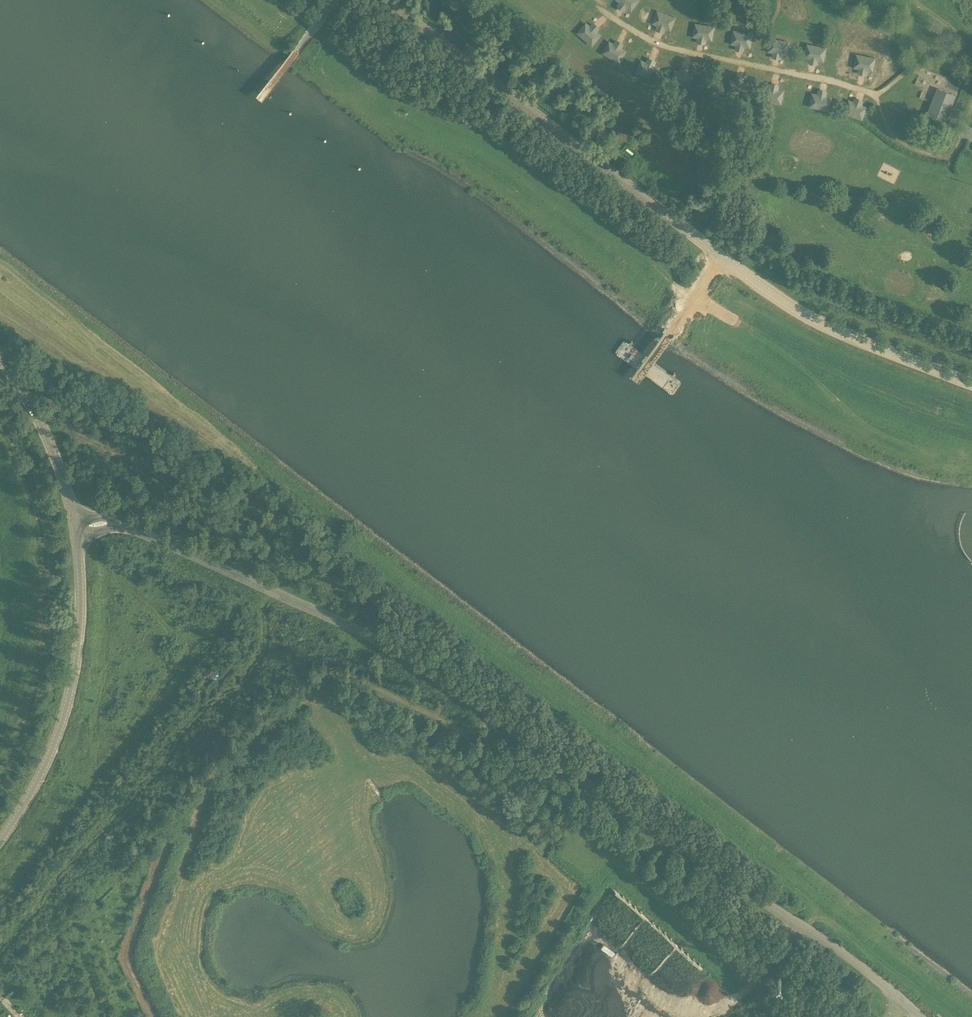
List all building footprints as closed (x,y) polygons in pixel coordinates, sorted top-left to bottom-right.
[(937,87),(925,117),(944,125),(956,94),(937,87)] [(927,88),(924,95),(931,99),(934,91),(927,88)]
